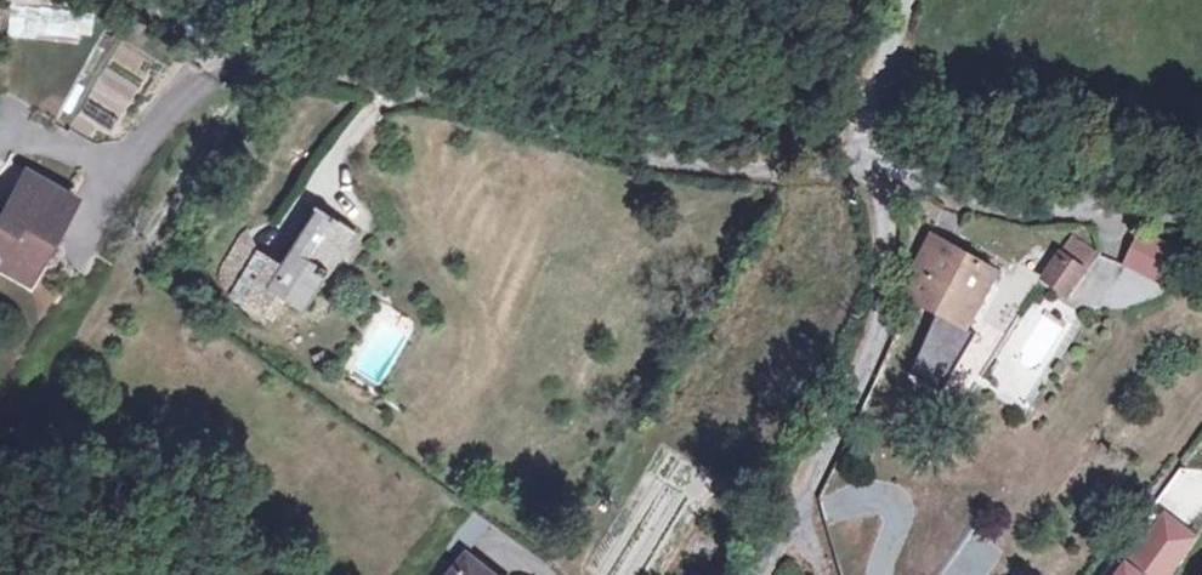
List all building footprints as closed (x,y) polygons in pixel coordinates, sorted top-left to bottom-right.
[(13,4),(10,38),(93,44),(95,10),(13,4)] [(7,248),(22,227),(35,237),(52,212),(44,206),(67,173),(27,147),(2,185),(0,187),(0,243),(7,248)] [(359,224),(322,198),(284,249),(263,235),(233,277),(276,308),(288,290),(305,302),(359,224)] [(235,233),(231,240),(228,250),(228,261),(233,277),(263,235),(246,223),(242,226),(235,233)] [(35,237),(22,227),(7,248),(21,257),(35,237)] [(1124,261),(1167,281),(1183,248),(1139,228),(1124,261)] [(951,245),(931,234),(913,267),(919,270),(934,278),(951,245)] [(1071,238),(1061,253),(1084,267),(1094,252),(1071,238)] [(1000,272),(951,245),(934,278),(919,270),(907,295),(969,327),(1000,272)] [(1076,295),(1127,318),(1138,293),(1155,301),(1163,282),(1096,252),(1076,295)] [(1084,267),(1061,253),(1046,278),(1068,292),(1084,267)] [(378,387),(417,324),(391,308),(352,370),(378,387)] [(1166,512),(1119,574),(1168,574),(1198,535),(1166,512)] [(1004,551),(973,529),(940,574),(987,574),(1004,551)] [(464,554),(446,574),(489,574),(464,554)]
